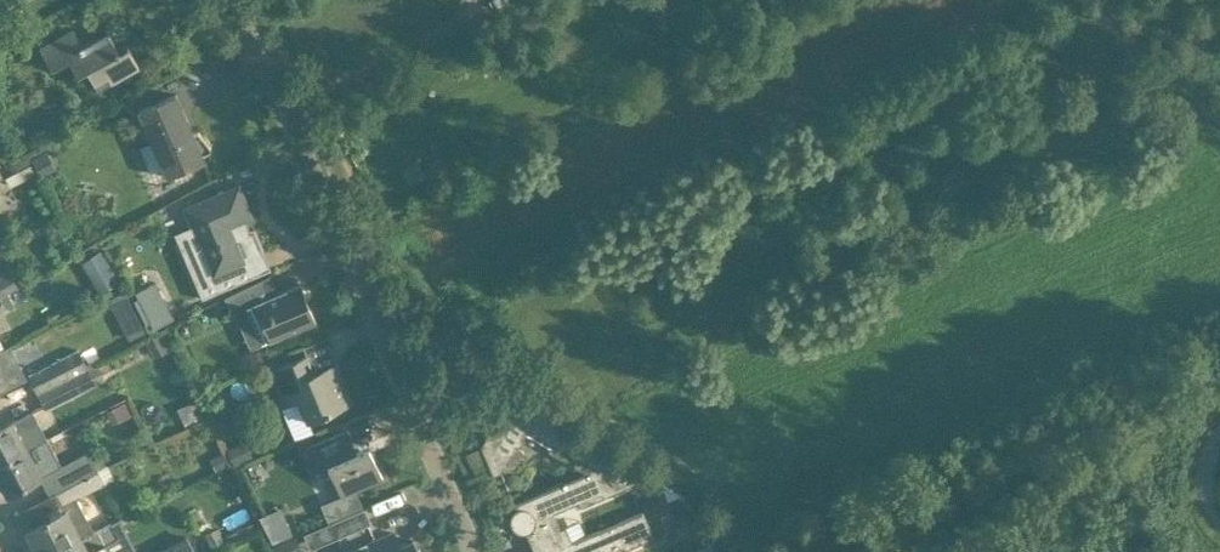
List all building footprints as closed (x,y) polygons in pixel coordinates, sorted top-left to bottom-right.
[(117,78),(138,66),(127,46),(119,50),(109,31),(84,45),(74,29),(41,48),(53,69),(70,59),(78,74),(88,69),(99,88),(117,78)] [(176,93),(154,103),(139,109),(167,176),(205,160),(204,159),(199,161),(197,157),(208,152),(210,151),(211,149),(211,148),(210,146),(209,145),(200,133),(199,132),(198,131),(197,131),(196,131),(195,131),(188,135),(185,130),(187,129),(188,127),(189,126),(189,124),(189,122),(176,93)] [(202,248),(184,256),(202,298),(241,282),(230,258),(261,245),(253,227),(248,230),(244,221),(252,217),(239,185),(185,208),(202,248)] [(84,259),(100,291),(120,280),(104,249),(84,259)] [(140,297),(136,300),(147,322),(152,320),(155,326),(172,317),(155,283),(138,292),(140,297)] [(249,320),(258,346),(316,322),(299,283),(260,300),(253,283),(224,297),(231,314),(254,304),(259,316),(249,320)] [(129,337),(147,330),(129,288),(112,295),(129,337)] [(24,379),(8,347),(0,351),(0,391),(24,379)] [(36,391),(86,366),(77,350),(28,375),(36,391)] [(299,399),(308,420),(350,402),(334,364),(314,372),(306,354),(273,368),(288,404),(299,399)] [(72,373),(36,391),(45,408),(80,390),(72,373)] [(548,451),(585,472),(586,473),(620,458),(510,395),(507,401),(503,400),(500,400),(496,401),(493,404),(491,406),(490,410),(489,413),(490,417),(492,420),(494,423),(481,446),(493,475),(514,466),(523,450),(518,447),(527,432),(550,446),(548,451)] [(185,424),(204,416),(198,401),(179,409),(185,424)] [(0,426),(0,462),(48,437),(33,410),(12,421),(11,420),(8,422),(0,426)] [(382,478),(373,455),(368,445),(356,450),(347,430),(306,447),(319,479),(332,474),(341,495),(382,478)] [(0,462),(0,482),(2,481),(9,493),(37,478),(41,476),(62,465),(48,437),(0,462)] [(228,447),(236,464),(254,456),(246,439),(228,447)] [(88,452),(62,465),(72,484),(97,471),(88,452)] [(620,458),(586,473),(585,472),(513,503),(516,509),(513,512),(511,515),(510,518),(510,522),(511,525),(513,528),(515,530),(519,532),(522,533),(526,533),(534,551),(546,551),(572,541),(572,540),(566,525),(560,528),(553,512),(579,501),(581,506),(651,476),(620,458)] [(94,531),(76,497),(104,483),(97,471),(72,484),(57,491),(56,490),(50,494),(57,491),(65,509),(27,528),(39,551),(53,551),(94,531)] [(332,521),(338,537),(372,523),(365,507),(332,521)] [(280,509),(262,516),(272,540),(290,533),(280,509)] [(653,538),(642,511),(572,540),(572,541),(546,551),(619,551),(653,538)] [(53,551),(109,551),(106,544),(126,534),(119,518),(94,531),(53,551)] [(347,551),(418,551),(413,540),(399,546),(393,532),(347,551)] [(279,551),(302,551),(303,551),(295,536),(285,541),(275,546),(279,551)] [(186,537),(156,551),(193,551),(186,537)] [(712,544),(692,551),(715,551),(712,544)]
